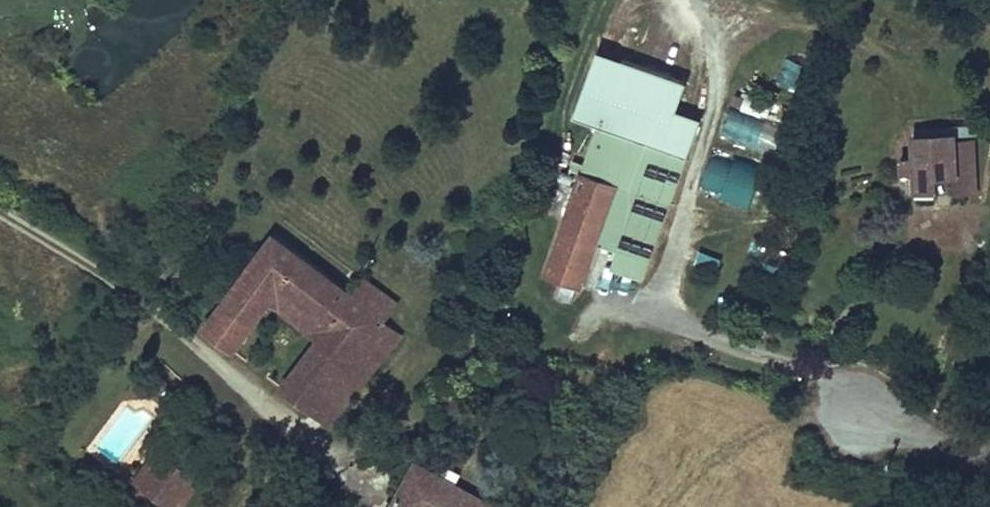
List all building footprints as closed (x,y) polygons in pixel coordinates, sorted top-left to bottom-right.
[(615,252),(649,264),(700,120),(675,111),(685,82),(594,50),(571,118),(595,126),(579,172),(617,185),(596,245),(615,252)] [(768,115),(769,97),(743,95),(742,113),(768,115)] [(727,115),(723,141),(777,150),(781,124),(727,115)] [(954,134),(932,136),(935,177),(956,176),(957,192),(976,191),(973,141),(954,142),(954,134)] [(917,136),(918,158),(919,171),(920,190),(935,189),(935,177),(932,136),(917,136)] [(697,190),(748,210),(763,171),(712,151),(697,190)] [(904,172),(919,171),(918,158),(903,158),(904,172)] [(540,276),(580,290),(596,245),(617,185),(579,172),(577,171),(540,276)] [(330,327),(320,340),(282,389),(312,412),(369,338),(380,347),(394,328),(385,321),(353,297),(273,237),(205,328),(233,351),(270,302),(280,290),(330,327)] [(705,249),(698,261),(715,271),(722,259),(705,249)] [(643,283),(649,264),(615,252),(608,271),(643,283)] [(365,279),(353,297),(385,321),(398,303),(365,279)] [(270,302),(320,340),(330,327),(280,290),(270,302)] [(369,338),(312,412),(330,425),(401,334),(394,328),(380,347),(369,338)] [(157,452),(136,481),(164,503),(186,475),(157,452)] [(417,465),(392,506),(493,506),(417,465)] [(186,475),(164,503),(169,506),(182,506),(199,484),(186,475)]
